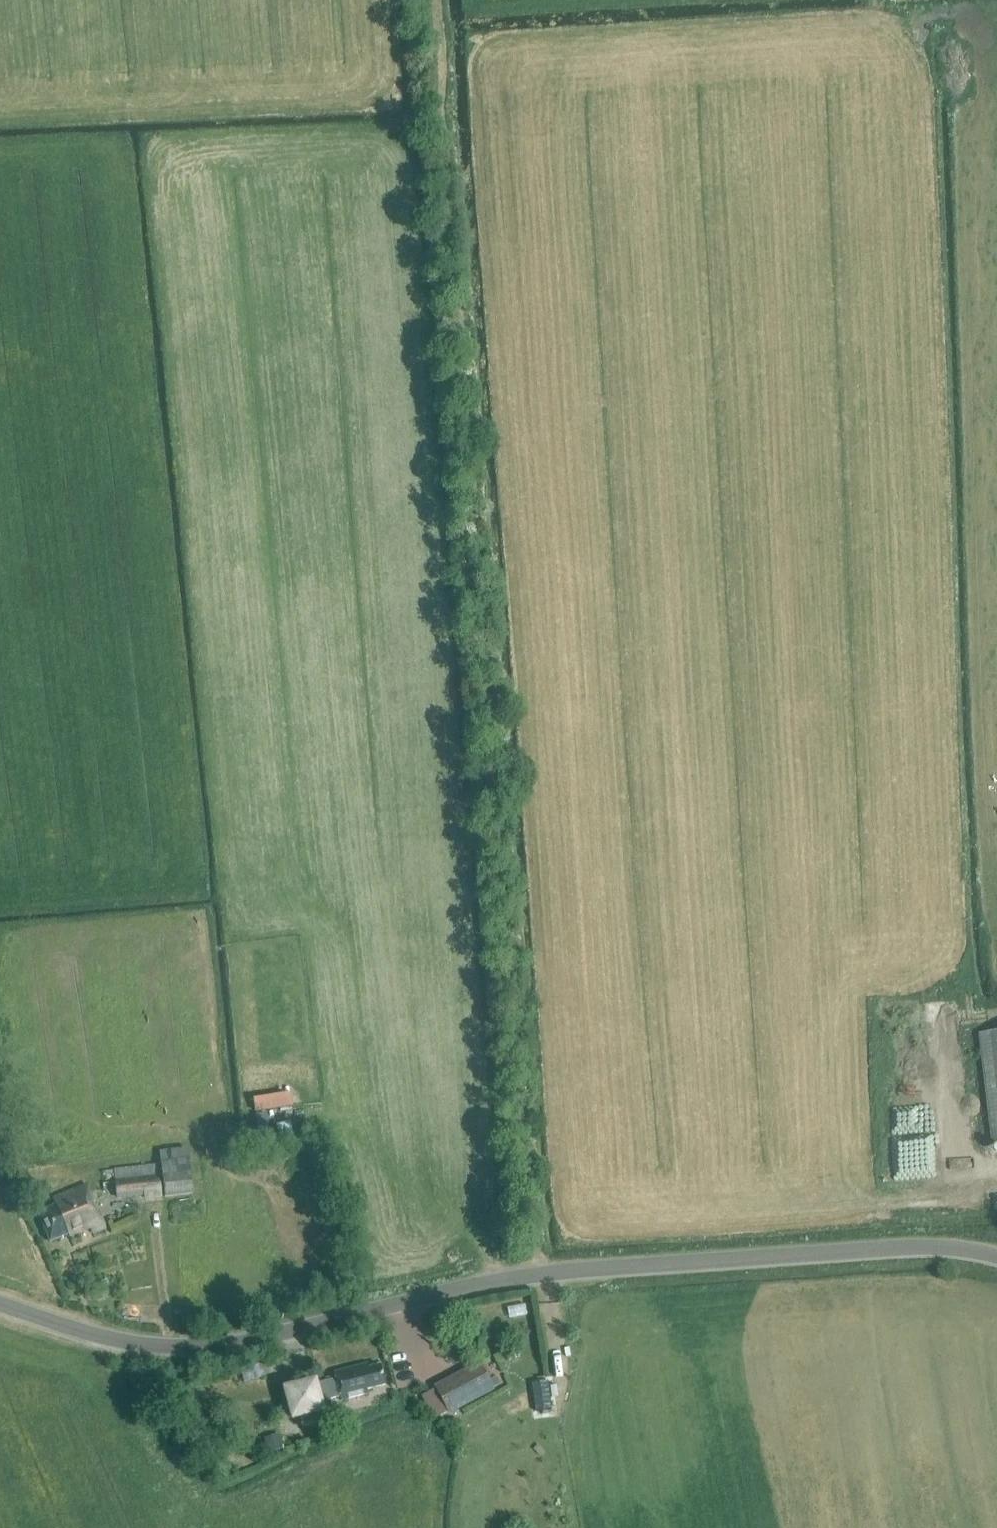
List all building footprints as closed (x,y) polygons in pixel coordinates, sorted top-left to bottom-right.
[(979,1032),(992,1144),(996,1144),(996,1030),(979,1032)] [(253,1100),(255,1114),(293,1108),(291,1094),(253,1100)] [(160,1151),(161,1163),(189,1159),(188,1148),(160,1151)] [(161,1163),(102,1171),(103,1191),(115,1190),(117,1199),(141,1196),(144,1201),(161,1199),(159,1175),(161,1174),(166,1196),(194,1195),(191,1159),(189,1159),(161,1163)] [(90,1235),(104,1230),(98,1214),(95,1216),(91,1207),(94,1206),(87,1188),(53,1201),(56,1208),(38,1216),(49,1243),(67,1236),(68,1238),(88,1230),(90,1235)] [(519,1356),(514,1346),(503,1352),(507,1361),(519,1356)] [(367,1393),(385,1387),(380,1368),(370,1370),(368,1366),(334,1375),(335,1381),(315,1386),(314,1384),(285,1391),(293,1421),(322,1413),(321,1412),(330,1409),(329,1405),(340,1402),(341,1405),(368,1397),(367,1393)] [(484,1395),(478,1370),(440,1380),(446,1404),(484,1395)] [(547,1382),(531,1384),(534,1412),(550,1410),(547,1382)] [(265,1437),(268,1451),(283,1447),(280,1433),(265,1437)]
